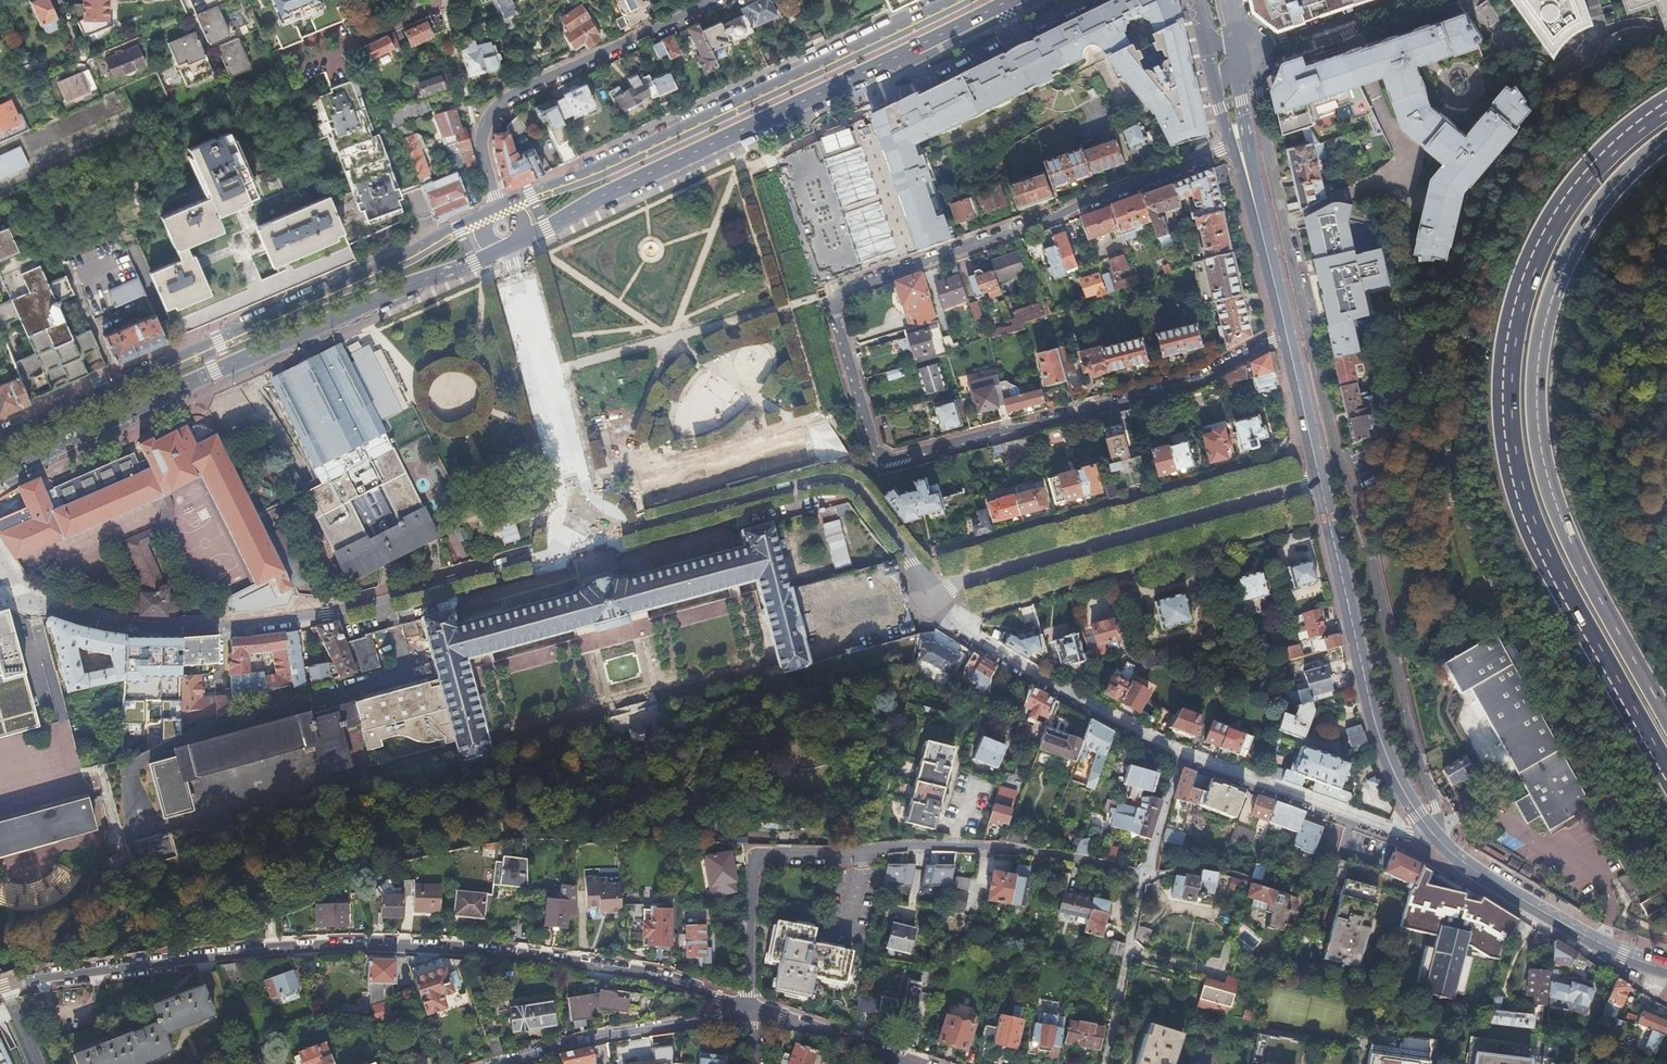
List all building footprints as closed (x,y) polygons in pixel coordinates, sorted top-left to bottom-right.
[(59,26),(48,0),(31,0),(29,1),(39,25),(41,24),(44,29),(48,31),(59,26)] [(76,21),(85,18),(107,18),(107,0),(84,0),(84,4),(68,3),(76,21)] [(81,33),(111,21),(111,0),(107,0),(107,18),(85,18),(76,21),(81,33)] [(279,18),(291,13),(289,9),(309,0),(310,4),(319,0),(271,0),(279,18)] [(279,18),(282,24),(325,5),(322,0),(319,0),(310,4),(309,0),(289,9),(291,13),(279,18)] [(410,9),(420,5),(417,0),(406,0),(410,9)] [(494,0),(490,0),(498,17),(502,16),(494,0)] [(502,16),(515,11),(510,1),(510,0),(494,0),(502,16)] [(618,28),(625,25),(628,32),(650,22),(643,8),(649,5),(647,0),(614,0),(620,15),(613,18),(618,28)] [(729,1),(732,9),(739,6),(738,5),(736,0),(730,0),(729,1)] [(742,14),(749,27),(775,15),(768,0),(753,0),(739,7),(742,14)] [(782,155),(783,160),(778,162),(802,229),(797,230),(805,254),(810,252),(821,285),(842,278),(839,271),(850,267),(852,274),(953,239),(924,151),(916,144),(947,129),(957,124),(997,105),(1008,100),(1027,91),(1030,97),(1055,85),(1054,82),(1052,79),(1060,75),(1085,63),(1085,61),(1085,58),(1086,55),(1087,54),(1089,52),(1092,51),(1096,50),(1098,50),(1101,52),(1103,54),(1104,56),(1105,56),(1117,79),(1122,77),(1146,106),(1152,103),(1156,113),(1155,114),(1173,146),(1175,146),(1176,148),(1208,136),(1180,18),(1175,0),(1124,0),(1020,49),(918,98),(913,100),(913,102),(906,105),(903,99),(871,113),(873,119),(868,120),(865,114),(849,119),(851,125),(858,143),(821,156),(815,138),(776,152),(777,156),(782,155)] [(888,9),(908,0),(884,0),(888,9)] [(1257,11),(1263,14),(1270,20),(1276,27),(1355,0),(1255,0),(1257,11)] [(1555,50),(1562,40),(1571,31),(1581,24),(1592,19),(1586,0),(1520,0),(1555,50)] [(309,15),(317,30),(343,17),(336,3),(309,15)] [(215,4),(195,13),(207,41),(228,32),(215,4)] [(582,7),(560,18),(567,31),(564,33),(571,47),(582,42),(585,43),(593,40),(589,32),(592,30),(590,27),(591,27),(582,7)] [(242,9),(228,15),(235,29),(248,23),(242,9)] [(1404,124),(1424,141),(1428,144),(1447,161),(1434,176),(1428,202),(1434,203),(1430,220),(1424,219),(1420,234),(1419,234),(1415,253),(1420,254),(1420,259),(1435,259),(1436,256),(1448,259),(1464,189),(1471,181),(1471,182),(1510,137),(1521,123),(1520,123),(1533,108),(1527,100),(1521,91),(1517,85),(1512,88),(1508,85),(1496,99),(1497,100),(1471,130),(1472,131),(1467,137),(1448,120),(1441,114),(1431,106),(1415,61),(1422,58),(1423,60),(1456,48),(1457,50),(1479,43),(1477,38),(1481,35),(1465,12),(1388,39),(1361,48),(1345,53),(1358,80),(1372,75),(1386,71),(1391,69),(1397,86),(1392,88),(1404,124)] [(427,14),(401,26),(410,43),(441,29),(436,13),(427,14)] [(719,20),(729,40),(750,30),(749,27),(742,14),(723,22),(722,21),(720,20),(719,20)] [(699,29),(709,49),(729,40),(719,20),(699,29)] [(696,22),(687,27),(692,37),(694,43),(698,52),(695,53),(703,71),(716,65),(709,49),(699,29),(696,22)] [(277,34),(283,47),(302,38),(296,25),(277,34)] [(194,31),(167,42),(186,85),(212,74),(194,31)] [(392,31),(362,45),(367,57),(397,43),(392,31)] [(818,32),(810,36),(813,43),(821,40),(818,32)] [(670,35),(659,40),(667,55),(668,58),(678,53),(670,35)] [(238,37),(216,46),(228,74),(250,64),(238,37)] [(469,38),(457,41),(466,73),(484,67),(488,69),(494,67),(496,63),(494,56),(497,55),(496,50),(493,51),(491,44),(472,49),(469,38)] [(659,40),(651,44),(658,59),(667,55),(659,40)] [(135,46),(105,58),(113,76),(143,64),(135,46)] [(631,55),(636,65),(642,63),(637,53),(631,55)] [(1353,120),(1374,113),(1358,80),(1345,53),(1317,63),(1316,60),(1307,62),(1304,54),(1285,60),(1284,69),(1281,77),(1276,84),(1275,86),(1285,131),(1303,125),(1308,124),(1308,123),(1314,121),(1306,98),(1334,89),(1337,95),(1338,100),(1346,98),(1353,120)] [(311,94),(351,74),(346,63),(305,81),(311,94)] [(484,67),(466,73),(467,75),(488,69),(484,67)] [(64,99),(94,86),(87,68),(56,81),(64,99)] [(1391,69),(1386,71),(1392,88),(1397,86),(1391,69)] [(649,93),(651,97),(675,86),(668,70),(650,78),(648,74),(642,77),(649,93)] [(606,89),(616,112),(641,100),(640,98),(649,93),(642,77),(639,71),(627,77),(631,85),(622,90),(619,83),(606,89)] [(437,73),(411,82),(414,85),(415,84),(418,91),(420,91),(421,93),(442,86),(437,73)] [(328,196),(342,230),(347,243),(406,217),(398,198),(421,187),(420,183),(418,178),(406,150),(387,158),(351,74),(311,94),(347,176),(324,186),(328,196)] [(552,103),(560,119),(571,114),(571,115),(593,104),(583,84),(562,94),(563,98),(552,103)] [(1306,98),(1314,121),(1319,119),(1314,103),(1337,95),(1334,89),(1306,98)] [(916,94),(903,99),(906,105),(913,102),(913,100),(918,98),(916,94)] [(398,103),(388,107),(394,122),(404,117),(429,107),(426,97),(414,102),(413,99),(398,103)] [(551,130),(563,125),(560,119),(552,103),(550,99),(533,107),(538,117),(540,117),(542,122),(547,120),(551,130)] [(22,131),(9,100),(0,104),(0,141),(22,131)] [(1009,104),(1008,100),(997,105),(999,109),(1009,104)] [(458,130),(454,109),(433,115),(443,144),(444,144),(454,141),(452,132),(458,130)] [(1334,111),(1319,115),(1322,125),(1337,121),(1334,111)] [(508,138),(526,129),(517,116),(503,122),(506,125),(494,132),(492,137),(492,142),(492,146),(492,150),(502,187),(510,189),(544,173),(531,148),(520,153),(521,155),(517,156),(515,150),(513,150),(508,138)] [(411,133),(404,117),(394,122),(401,137),(411,133)] [(818,137),(815,138),(821,156),(858,143),(851,125),(846,127),(845,125),(842,126),(841,124),(839,125),(838,122),(821,128),(822,130),(819,131),(820,134),(818,135),(818,137)] [(1148,143),(1140,122),(1122,133),(1128,151),(1137,148),(1141,146),(1148,143)] [(958,128),(957,124),(947,129),(949,132),(958,128)] [(1288,204),(1290,213),(1302,210),(1327,197),(1320,170),(1324,169),(1322,161),(1318,161),(1314,144),(1321,144),(1308,124),(1303,125),(1308,139),(1309,139),(1311,145),(1289,150),(1300,202),(1288,204)] [(463,129),(458,130),(452,132),(454,141),(457,149),(468,146),(463,129)] [(578,156),(565,129),(551,135),(564,163),(578,156)] [(235,310),(257,301),(246,276),(206,293),(190,255),(186,257),(181,245),(218,229),(211,212),(254,195),(226,131),(186,147),(206,195),(158,217),(170,246),(172,245),(178,258),(151,270),(152,272),(148,273),(160,298),(165,312),(184,304),(195,328),(220,317),(235,310)] [(406,150),(418,178),(426,175),(428,171),(414,138),(403,142),(406,150)] [(1084,151),(1092,174),(1125,163),(1117,140),(1084,151)] [(457,149),(454,141),(444,144),(450,161),(453,171),(454,174),(458,172),(463,167),(463,165),(472,162),(471,159),(468,146),(457,149)] [(0,155),(0,179),(33,167),(25,146),(0,155)] [(1046,163),(1055,187),(1071,182),(1077,180),(1092,174),(1084,151),(1083,149),(1046,163)] [(1005,166),(1000,152),(984,161),(988,174),(997,171),(997,169),(1005,166)] [(1214,167),(1177,183),(1181,201),(1193,197),(1196,207),(1191,208),(1193,219),(1197,218),(1224,212),(1214,167)] [(429,179),(420,183),(421,187),(429,206),(436,222),(440,220),(456,213),(466,208),(454,174),(453,171),(430,181),(429,179)] [(1010,183),(1019,209),(1054,197),(1046,171),(1010,183)] [(1177,183),(1144,194),(1153,220),(1159,238),(1172,234),(1165,214),(1162,215),(1161,211),(1169,209),(1169,210),(1182,207),(1181,201),(1177,183)] [(978,192),(982,204),(985,203),(986,207),(988,212),(1008,206),(1000,185),(978,192)] [(975,217),(973,210),(972,207),(975,206),(970,192),(950,199),(959,222),(975,217)] [(1144,194),(1113,205),(1121,228),(1122,231),(1134,227),(1135,230),(1143,228),(1142,224),(1153,220),(1144,194)] [(332,235),(342,230),(328,196),(253,228),(269,267),(274,265),(284,260),(295,284),(338,266),(327,240),(333,238),(332,235)] [(1428,202),(1424,219),(1430,220),(1434,203),(1428,202)] [(1307,218),(1331,325),(1354,320),(1362,318),(1371,316),(1365,290),(1372,289),(1391,285),(1383,248),(1364,253),(1357,255),(1349,222),(1353,205),(1345,204),(1340,204),(1336,205),(1312,217),(1307,218)] [(1113,205),(1083,216),(1090,239),(1121,228),(1113,205)] [(1224,212),(1197,218),(1199,229),(1201,229),(1206,248),(1204,249),(1206,260),(1233,253),(1224,212)] [(1059,225),(1050,227),(1065,270),(1077,266),(1073,254),(1066,233),(1062,234),(1059,225)] [(1050,227),(1039,231),(1050,266),(1048,267),(1049,272),(1050,274),(1052,274),(1054,279),(1066,275),(1066,274),(1065,270),(1050,227)] [(0,232),(0,259),(19,250),(8,228),(0,232)] [(347,243),(342,230),(332,235),(333,238),(327,240),(338,266),(354,259),(347,243)] [(1093,264),(1088,249),(1081,251),(1086,266),(1093,264)] [(994,271),(998,282),(1026,273),(1018,250),(990,260),(994,271)] [(1206,260),(1215,300),(1216,300),(1243,294),(1233,253),(1206,260)] [(1110,272),(1111,275),(1113,274),(1128,269),(1123,255),(1110,260),(1112,267),(1108,268),(1110,272)] [(13,358),(21,377),(20,377),(21,379),(42,370),(50,389),(88,374),(83,360),(86,352),(99,347),(90,327),(77,332),(70,329),(59,303),(62,296),(74,291),(65,273),(50,279),(42,260),(23,268),(30,287),(0,299),(0,322),(19,314),(34,350),(13,358)] [(257,301),(295,284),(284,260),(274,265),(277,273),(260,281),(256,271),(246,276),(257,301)] [(1158,261),(1158,274),(1166,273),(1166,261),(1158,261)] [(842,278),(852,274),(850,267),(839,271),(842,278)] [(163,313),(165,312),(160,298),(148,273),(152,272),(151,270),(145,272),(163,313)] [(990,297),(1002,294),(998,282),(994,271),(985,274),(980,270),(976,271),(975,275),(969,277),(976,298),(984,296),(983,293),(988,292),(990,297)] [(924,272),(898,281),(902,294),(900,297),(901,301),(904,303),(905,306),(907,306),(909,315),(908,316),(911,327),(938,319),(924,272)] [(1103,275),(1103,277),(1109,294),(1140,283),(1137,275),(1116,283),(1113,274),(1111,275),(1110,272),(1103,275)] [(1097,292),(1099,298),(1108,294),(1100,273),(1081,279),(1087,295),(1097,292)] [(944,309),(968,300),(959,274),(935,283),(944,309)] [(115,305),(145,292),(138,277),(108,289),(115,305)] [(1253,336),(1243,295),(1243,294),(1216,300),(1216,301),(1222,324),(1218,325),(1221,339),(1225,338),(1228,350),(1253,336)] [(969,304),(977,326),(986,324),(978,301),(969,304)] [(1010,319),(1012,325),(1015,331),(1025,328),(1024,322),(1045,315),(1040,302),(1014,312),(1016,318),(1010,319)] [(175,336),(195,328),(184,304),(165,312),(169,322),(175,336)] [(166,340),(160,326),(154,313),(104,335),(116,362),(128,357),(166,340)] [(1361,352),(1354,320),(1331,325),(1329,325),(1336,357),(1361,352)] [(943,338),(938,321),(907,330),(909,337),(911,336),(913,344),(918,362),(947,353),(947,352),(943,338)] [(172,338),(175,336),(169,322),(164,324),(160,326),(166,340),(172,338)] [(1203,347),(1197,323),(1158,333),(1164,357),(1203,347)] [(992,329),(979,332),(981,338),(988,336),(989,339),(1015,331),(1012,325),(993,331),(992,329)] [(951,335),(943,338),(947,352),(955,349),(954,344),(951,335)] [(1104,347),(1110,371),(1149,361),(1143,337),(1104,347)] [(381,423),(340,341),(270,376),(319,476),(389,442),(390,441),(381,423)] [(1059,347),(1063,361),(1071,359),(1067,345),(1059,347)] [(1104,346),(1103,347),(1081,352),(1086,372),(1092,370),(1093,376),(1110,371),(1104,347),(1104,346)] [(1047,385),(1068,380),(1063,361),(1059,347),(1039,352),(1047,385)] [(1270,351),(1218,380),(1219,385),(1220,385),(1252,378),(1275,373),(1270,351)] [(1336,357),(1343,387),(1359,383),(1354,364),(1363,362),(1361,352),(1336,357)] [(939,364),(920,370),(927,395),(946,390),(939,364)] [(902,367),(886,372),(889,381),(905,376),(902,367)] [(927,395),(920,370),(917,370),(924,396),(927,395)] [(1278,384),(1275,373),(1252,378),(1254,389),(1278,384)] [(979,412),(1006,405),(1004,399),(998,375),(968,382),(974,403),(976,402),(979,412)] [(0,385),(0,416),(31,403),(21,379),(20,377),(0,385)] [(1343,387),(1356,443),(1367,439),(1371,438),(1368,427),(1373,426),(1366,396),(1368,396),(1367,395),(1366,390),(1360,391),(1359,383),(1343,387)] [(1006,405),(1007,412),(1045,403),(1041,389),(1004,399),(1006,405)] [(1169,398),(1160,401),(1164,417),(1174,414),(1169,398)] [(961,419),(967,418),(962,399),(956,400),(961,419)] [(936,406),(939,415),(940,421),(943,431),(963,425),(961,419),(956,400),(936,406)] [(1258,415),(1234,422),(1243,453),(1260,448),(1258,441),(1268,439),(1264,427),(1262,427),(1258,415)] [(1374,427),(1376,436),(1397,431),(1395,422),(1381,426),(1374,427)] [(1066,443),(1062,427),(1048,431),(1052,446),(1066,443)] [(1211,462),(1227,458),(1225,451),(1229,450),(1228,446),(1231,443),(1229,438),(1226,436),(1223,427),(1213,430),(1214,433),(1205,436),(1211,462)] [(40,480),(19,489),(30,514),(0,527),(0,535),(16,559),(65,539),(65,540),(164,498),(163,496),(201,478),(256,586),(226,600),(228,603),(219,607),(222,614),(287,605),(295,592),(216,438),(195,447),(186,430),(154,445),(152,440),(139,446),(146,461),(137,465),(132,455),(55,489),(63,508),(54,511),(40,480)] [(1120,462),(1130,459),(1123,434),(1106,439),(1112,463),(1109,464),(1110,471),(1122,468),(1120,462)] [(1025,436),(1002,443),(1006,458),(1029,452),(1025,436)] [(1171,446),(1178,471),(1181,470),(1186,469),(1195,466),(1188,441),(1171,446)] [(309,491),(305,493),(349,580),(435,537),(389,442),(319,476),(309,491)] [(1176,472),(1178,471),(1171,446),(1153,451),(1155,459),(1160,476),(1170,473),(1176,472)] [(1077,470),(1084,495),(1102,491),(1096,466),(1077,470)] [(1056,503),(1084,495),(1077,470),(1049,478),(1056,503)] [(894,488),(884,495),(905,522),(921,518),(921,515),(944,509),(939,491),(930,494),(926,479),(914,482),(916,489),(899,494),(894,488)] [(1117,497),(1113,480),(1104,483),(1108,499),(1117,497)] [(361,530),(395,513),(380,483),(346,499),(361,530)] [(1016,495),(1021,515),(1024,514),(1029,513),(1048,508),(1043,488),(1016,495)] [(1019,516),(1021,515),(1016,495),(988,502),(994,522),(1014,517),(1019,516)] [(848,503),(835,506),(838,516),(855,511),(848,503)] [(992,531),(987,513),(978,515),(980,523),(973,525),(976,535),(992,531)] [(336,708),(341,728),(360,722),(362,731),(447,708),(461,759),(490,751),(465,659),(593,624),(595,631),(628,622),(626,614),(754,579),(759,596),(780,672),(810,663),(789,588),(788,588),(770,523),(741,531),(745,547),(626,580),(625,576),(616,579),(615,575),(598,579),(582,584),(583,588),(573,590),(574,594),(456,627),(451,611),(422,619),(439,680),(336,708)] [(128,547),(149,595),(154,595),(154,589),(157,585),(166,586),(146,539),(128,547)] [(65,541),(26,557),(30,566),(56,556),(60,566),(74,560),(71,554),(70,555),(65,541)] [(1662,585),(1666,585),(1666,559),(1659,560),(1662,585)] [(899,572),(895,560),(884,563),(887,575),(890,577),(893,578),(895,579),(898,582),(901,579),(899,572)] [(1280,569),(1286,590),(1315,582),(1310,561),(1280,569)] [(1260,572),(1234,579),(1241,603),(1267,595),(1260,572)] [(1120,580),(1112,582),(1116,598),(1125,595),(1120,580)] [(143,595),(141,615),(169,617),(170,596),(170,591),(166,586),(157,585),(154,589),(154,595),(149,595),(143,595)] [(1183,594),(1155,602),(1163,629),(1174,626),(1174,625),(1179,623),(1180,625),(1191,622),(1183,594)] [(131,615),(141,615),(143,595),(132,595),(131,615)] [(1116,598),(1118,604),(1127,602),(1125,595),(1116,598)] [(169,617),(179,617),(179,596),(170,596),(169,617)] [(1025,617),(1036,615),(1033,604),(1022,607),(1025,617)] [(1316,637),(1320,652),(1342,646),(1339,634),(1324,639),(1323,636),(1328,634),(1326,626),(1324,627),(1322,617),(1323,617),(1321,609),(1303,613),(1306,626),(1309,639),(1316,637)] [(39,727),(8,611),(0,613),(0,738),(39,727)] [(912,623),(910,615),(906,614),(905,619),(903,622),(901,625),(904,637),(916,634),(912,623)] [(127,637),(127,636),(107,633),(95,631),(79,626),(50,617),(45,627),(47,633),(53,632),(68,692),(125,680),(127,637)] [(419,632),(416,620),(407,622),(410,634),(419,632)] [(1088,647),(1090,653),(1092,660),(1098,658),(1098,656),(1107,653),(1105,643),(1109,642),(1110,646),(1116,644),(1119,652),(1130,649),(1125,631),(1116,634),(1112,620),(1091,626),(1096,644),(1088,647)] [(293,683),(294,688),(328,680),(341,677),(357,672),(345,641),(344,639),(338,623),(310,628),(315,637),(319,635),(333,662),(327,663),(304,668),(302,651),(300,639),(304,638),(302,630),(286,633),(293,683)] [(1309,639),(1306,626),(1296,628),(1300,642),(1309,639)] [(935,633),(928,633),(927,640),(931,642),(923,660),(923,663),(929,664),(950,676),(960,657),(967,661),(970,655),(968,654),(970,650),(939,631),(935,630),(935,633)] [(1042,659),(1046,651),(1040,648),(1036,635),(1035,635),(1035,632),(1032,630),(1027,631),(1026,634),(1026,637),(1019,639),(1008,632),(1007,634),(1002,631),(996,641),(1026,658),(1029,652),(1037,651),(1032,662),(1039,666),(1042,659)] [(366,636),(345,641),(357,672),(383,665),(375,631),(365,633),(366,636)] [(233,672),(232,673),(233,694),(235,694),(235,696),(235,700),(269,693),(268,688),(293,683),(286,633),(247,638),(232,639),(232,648),(233,672)] [(365,633),(344,639),(345,641),(366,636),(365,633)] [(1092,660),(1090,653),(1081,656),(1075,634),(1073,634),(1065,637),(1062,637),(1062,639),(1053,642),(1060,665),(1069,662),(1070,666),(1068,669),(1081,676),(1092,660)] [(192,638),(182,639),(182,667),(197,666),(197,660),(202,659),(203,665),(214,664),(218,663),(219,635),(192,638)] [(1549,833),(1592,809),(1496,635),(1443,665),(1460,695),(1469,690),(1529,798),(1513,807),(1525,828),(1541,819),(1549,833)] [(125,680),(125,683),(145,684),(146,676),(182,677),(182,676),(182,667),(182,639),(161,639),(145,638),(127,637),(125,680)] [(1316,637),(1309,639),(1313,654),(1320,652),(1316,637)] [(1279,651),(1282,662),(1301,657),(1298,645),(1279,651)] [(322,647),(302,651),(304,668),(327,663),(322,647)] [(1051,650),(1046,651),(1042,659),(1053,656),(1051,650)] [(1029,652),(1026,658),(1032,662),(1037,651),(1029,652)] [(981,682),(987,685),(988,679),(995,666),(974,653),(972,657),(970,655),(967,661),(965,666),(962,674),(979,684),(981,682)] [(1134,654),(1134,669),(1154,669),(1154,654),(1134,654)] [(1291,703),(1279,706),(1284,710),(1296,706),(1311,703),(1333,696),(1325,667),(1305,672),(1309,688),(1289,694),(1291,703)] [(181,725),(206,725),(234,712),(235,701),(215,701),(201,701),(201,696),(205,696),(205,691),(202,691),(202,674),(182,676),(182,677),(181,725)] [(1115,698),(1120,701),(1129,685),(1112,676),(1107,686),(1108,686),(1105,692),(1110,695),(1115,698)] [(1120,701),(1138,711),(1149,692),(1131,682),(1129,685),(1120,701)] [(1230,684),(1216,688),(1218,694),(1232,690),(1230,684)] [(1055,700),(1028,685),(1022,705),(1031,710),(1028,718),(1036,720),(1038,715),(1048,720),(1055,700)] [(1091,719),(1061,703),(1054,724),(1085,735),(1091,719)] [(1283,712),(1279,730),(1303,739),(1313,712),(1311,703),(1296,706),(1293,716),(1283,712)] [(323,773),(351,765),(341,728),(336,708),(335,707),(308,715),(308,713),(174,750),(175,758),(149,765),(164,817),(191,810),(183,780),(194,778),(194,776),(303,746),(304,747),(315,744),(323,773)] [(1179,709),(1169,728),(1173,730),(1191,737),(1194,738),(1202,718),(1179,709)] [(1114,732),(1091,719),(1085,735),(1083,741),(1078,755),(1084,758),(1087,748),(1098,752),(1088,785),(1096,787),(1098,780),(1114,732)] [(1228,728),(1227,727),(1213,722),(1206,741),(1220,747),(1228,728)] [(648,724),(630,729),(634,745),(652,740),(648,724)] [(1030,732),(1016,727),(1013,737),(1026,742),(1030,732)] [(1045,728),(1039,747),(1038,749),(1076,762),(1078,755),(1083,741),(1045,728)] [(1254,737),(1228,728),(1220,747),(1220,748),(1223,749),(1228,751),(1238,755),(1240,748),(1248,751),(1254,737)] [(1191,737),(1173,730),(1171,733),(1190,740),(1191,737)] [(1369,750),(1363,734),(1348,740),(1354,756),(1369,750)] [(978,737),(970,759),(995,768),(1003,746),(978,737)] [(923,742),(903,823),(931,830),(951,749),(923,742)] [(1292,771),(1271,764),(1268,776),(1347,805),(1351,793),(1338,788),(1347,763),(1327,755),(1319,752),(1301,746),(1292,771)] [(1465,759),(1443,771),(1451,783),(1453,781),(1456,785),(1466,779),(1469,783),(1475,780),(1472,774),(1473,774),(1465,759)] [(1129,765),(1123,784),(1132,787),(1131,791),(1139,794),(1140,790),(1151,793),(1157,774),(1129,765)] [(1182,768),(1164,831),(1182,836),(1191,804),(1231,816),(1235,799),(1241,801),(1244,791),(1182,768)] [(1002,771),(998,784),(1012,787),(1016,775),(1002,771)] [(1017,792),(999,787),(993,806),(989,822),(1002,826),(1003,823),(1007,824),(1011,811),(1009,810),(1010,804),(1013,805),(1017,792)] [(1149,839),(1161,800),(1156,798),(1150,796),(1138,796),(1137,806),(1135,805),(1134,809),(1117,804),(1110,826),(1129,832),(1131,827),(1139,830),(1137,834),(1137,836),(1149,839)] [(1266,799),(1258,796),(1253,816),(1264,821),(1262,828),(1267,830),(1269,822),(1275,802),(1266,799)] [(95,829),(87,800),(0,824),(0,855),(95,829)] [(1275,802),(1269,822),(1298,833),(1302,821),(1305,813),(1275,802)] [(1302,821),(1298,833),(1293,846),(1301,849),(1300,851),(1313,855),(1322,829),(1302,821)] [(1233,827),(1229,842),(1250,848),(1254,833),(1233,827)] [(1020,835),(1009,831),(1005,843),(1016,845),(1020,835)] [(168,834),(126,846),(133,870),(175,858),(168,834)] [(1088,857),(1093,843),(1078,838),(1073,852),(1088,857)] [(1111,862),(1115,847),(1101,843),(1097,858),(1111,862)] [(1415,858),(1395,847),(1393,853),(1414,861),(1415,858)] [(929,863),(919,862),(918,885),(948,886),(950,853),(929,852),(929,863)] [(887,854),(885,865),(900,868),(903,853),(887,854)] [(1407,887),(1409,888),(1410,887),(1418,870),(1420,864),(1414,861),(1393,853),(1384,873),(1380,872),(1380,871),(1336,859),(1324,900),(1337,905),(1323,959),(1356,969),(1377,894),(1383,896),(1388,881),(1393,883),(1395,878),(1408,883),(1407,887)] [(702,857),(703,861),(707,888),(717,887),(718,896),(731,894),(730,886),(733,886),(728,854),(702,857)] [(493,862),(491,885),(526,889),(524,859),(501,856),(500,862),(493,862)] [(707,888),(703,861),(700,862),(705,897),(718,896),(717,887),(707,888)] [(62,917),(73,872),(43,864),(38,886),(1,876),(0,882),(0,901),(62,917)] [(1512,934),(1520,921),(1480,894),(1479,896),(1462,892),(1464,888),(1428,879),(1432,872),(1426,867),(1413,890),(1402,934),(1419,939),(1413,982),(1461,991),(1475,964),(1493,962),(1512,934)] [(1071,873),(1060,871),(1057,887),(1068,889),(1071,873)] [(1186,878),(1176,876),(1172,897),(1182,899),(1183,898),(1197,900),(1197,898),(1198,898),(1198,899),(1199,899),(1200,899),(1201,899),(1202,899),(1203,898),(1204,898),(1204,897),(1205,896),(1205,895),(1205,894),(1205,893),(1214,894),(1218,873),(1202,871),(1200,879),(1186,876),(1186,878)] [(1263,872),(1260,881),(1278,886),(1281,877),(1263,872)] [(1627,873),(1617,878),(1629,899),(1639,894),(1627,873)] [(986,901),(1007,905),(1012,878),(991,874),(991,876),(989,883),(986,901)] [(606,914),(620,913),(620,907),(618,883),(605,884),(604,877),(595,878),(595,875),(583,876),(585,909),(598,908),(598,914),(600,914),(600,916),(607,916),(606,914)] [(1012,878),(1007,905),(1021,907),(1026,879),(1013,876),(1012,878)] [(954,877),(947,912),(962,915),(968,880),(954,877)] [(1242,881),(1232,877),(1228,890),(1229,891),(1228,895),(1236,898),(1242,881)] [(412,880),(407,879),(407,896),(411,896),(410,912),(437,914),(439,886),(411,885),(412,880)] [(401,918),(400,887),(391,887),(384,880),(375,888),(373,890),(378,896),(379,918),(401,918)] [(1289,911),(1295,912),(1297,902),(1295,897),(1250,883),(1246,898),(1252,900),(1268,905),(1266,912),(1271,914),(1267,928),(1273,929),(1273,928),(1283,931),(1289,911)] [(918,893),(927,894),(927,885),(918,885),(918,893)] [(566,914),(576,915),(575,888),(560,887),(559,901),(546,900),(544,927),(553,927),(558,928),(565,928),(566,914)] [(1658,891),(1637,901),(1645,914),(1664,903),(1658,891)] [(465,918),(488,920),(490,896),(455,893),(453,926),(464,927),(465,918)] [(1061,913),(1089,919),(1093,899),(1065,893),(1061,913)] [(1089,919),(1086,934),(1102,937),(1104,929),(1106,920),(1110,900),(1094,897),(1093,899),(1089,919)] [(1249,907),(1266,912),(1268,905),(1252,900),(1249,907)] [(344,905),(313,907),(314,928),(345,927),(344,905)] [(630,907),(620,907),(620,913),(623,948),(642,948),(642,951),(655,951),(661,951),(670,951),(669,908),(660,908),(660,906),(650,906),(650,908),(630,908),(630,907)] [(1533,928),(1520,921),(1512,934),(1525,942),(1533,928)] [(775,924),(768,964),(777,966),(773,993),(809,999),(813,978),(845,984),(850,952),(811,945),(813,930),(775,924)] [(703,927),(685,928),(687,959),(705,958),(703,927)] [(1143,927),(1138,941),(1147,945),(1152,931),(1143,927)] [(889,929),(884,956),(892,958),(894,951),(906,953),(910,933),(889,929)] [(1119,958),(1122,943),(1111,940),(1107,956),(1119,958)] [(1579,955),(1555,941),(1553,966),(1568,967),(1572,969),(1579,955)] [(1232,947),(1223,945),(1219,959),(1227,962),(1229,958),(1232,947)] [(460,960),(451,960),(454,968),(462,966),(460,960)] [(460,960),(462,966),(466,977),(474,975),(469,961),(463,961),(460,960)] [(395,962),(370,962),(370,983),(395,984),(395,962)] [(247,963),(232,964),(215,966),(217,971),(222,986),(237,982),(249,981),(247,963)] [(1539,994),(1546,995),(1548,970),(1529,968),(1526,996),(1539,997),(1539,994)] [(297,986),(302,984),(297,971),(292,972),(292,971),(264,981),(271,998),(298,987),(297,986)] [(445,971),(414,981),(427,1016),(444,1010),(440,998),(452,993),(445,971)] [(1226,976),(1223,983),(1235,987),(1237,979),(1226,976)] [(1205,988),(1208,979),(1204,978),(1196,1006),(1200,1007),(1202,998),(1200,994),(1201,990),(1205,988)] [(1617,978),(1603,1015),(1614,1020),(1615,1020),(1620,1005),(1623,1006),(1630,986),(1617,978)] [(1232,996),(1235,987),(1223,983),(1208,979),(1205,988),(1201,990),(1200,994),(1202,998),(1200,1007),(1223,1015),(1225,1006),(1227,999),(1232,996)] [(914,1022),(924,1023),(927,1006),(917,1004),(921,982),(906,980),(902,1002),(881,998),(878,1013),(900,1017),(897,1033),(911,1038),(914,1022)] [(1551,984),(1550,998),(1579,1006),(1588,1008),(1593,990),(1571,983),(1569,989),(1551,984)] [(72,1057),(75,1063),(136,1063),(169,1051),(164,1036),(212,1017),(201,988),(152,1007),(158,1023),(72,1057)] [(642,1011),(644,996),(602,990),(601,995),(601,998),(598,1014),(609,1016),(610,1012),(617,1013),(629,1015),(630,1009),(642,1011)] [(1650,998),(1642,993),(1634,1006),(1642,1011),(1650,998)] [(1489,1022),(1489,1027),(1531,1032),(1533,1015),(1499,1010),(1501,997),(1494,996),(1489,1022)] [(580,998),(575,999),(576,1002),(570,1003),(573,1023),(576,1023),(578,1030),(582,1029),(585,1029),(589,1028),(587,1021),(597,1020),(598,1014),(601,998),(580,1001),(580,998)] [(388,1003),(371,1009),(376,1024),(393,1018),(388,1003)] [(1024,1006),(1014,1004),(1012,1018),(1021,1020),(1024,1006)] [(1588,1008),(1579,1006),(1577,1012),(1586,1015),(1588,1008)] [(511,1020),(509,1021),(509,1024),(511,1026),(514,1025),(514,1033),(556,1031),(554,1008),(512,1011),(513,1020),(511,1020)] [(1655,1056),(1666,1029),(1666,1022),(1643,1013),(1638,1024),(1654,1030),(1644,1053),(1655,1056)] [(983,1025),(980,1040),(1015,1047),(1021,1020),(1012,1018),(998,1015),(996,1027),(983,1025)] [(939,1016),(933,1042),(961,1048),(966,1021),(939,1016)] [(1071,1021),(1066,1042),(1098,1050),(1103,1028),(1071,1021)] [(1061,1047),(1064,1029),(1037,1023),(1033,1041),(1040,1043),(1039,1048),(1051,1051),(1053,1045),(1061,1047)] [(0,1027),(0,1031),(10,1052),(17,1049),(5,1025),(0,1027)] [(1136,1063),(1172,1063),(1182,1036),(1149,1026),(1136,1063)] [(488,1041),(494,1059),(505,1055),(499,1038),(488,1041)] [(1473,1063),(1528,1063),(1530,1045),(1476,1038),(1473,1063)] [(611,1060),(617,1059),(618,1063),(630,1063),(628,1053),(636,1051),(634,1040),(606,1045),(609,1060),(611,1060)] [(0,1041),(0,1063),(11,1063),(0,1041)] [(325,1043),(297,1054),(298,1056),(293,1058),(295,1063),(333,1063),(325,1043)] [(1430,1056),(1372,1046),(1370,1063),(1429,1063),(1430,1056)] [(781,1063),(813,1063),(816,1054),(796,1047),(792,1060),(788,1059),(789,1056),(784,1054),(781,1063)] [(561,1055),(563,1063),(593,1063),(590,1049),(561,1055)]
